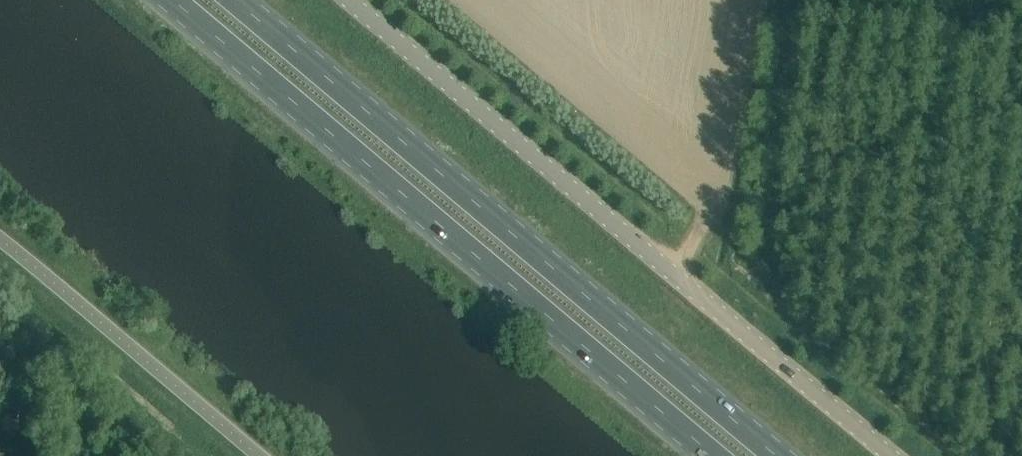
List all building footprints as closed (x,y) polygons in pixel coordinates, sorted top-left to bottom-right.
[(127,455),(147,455),(137,446),(127,455)]
